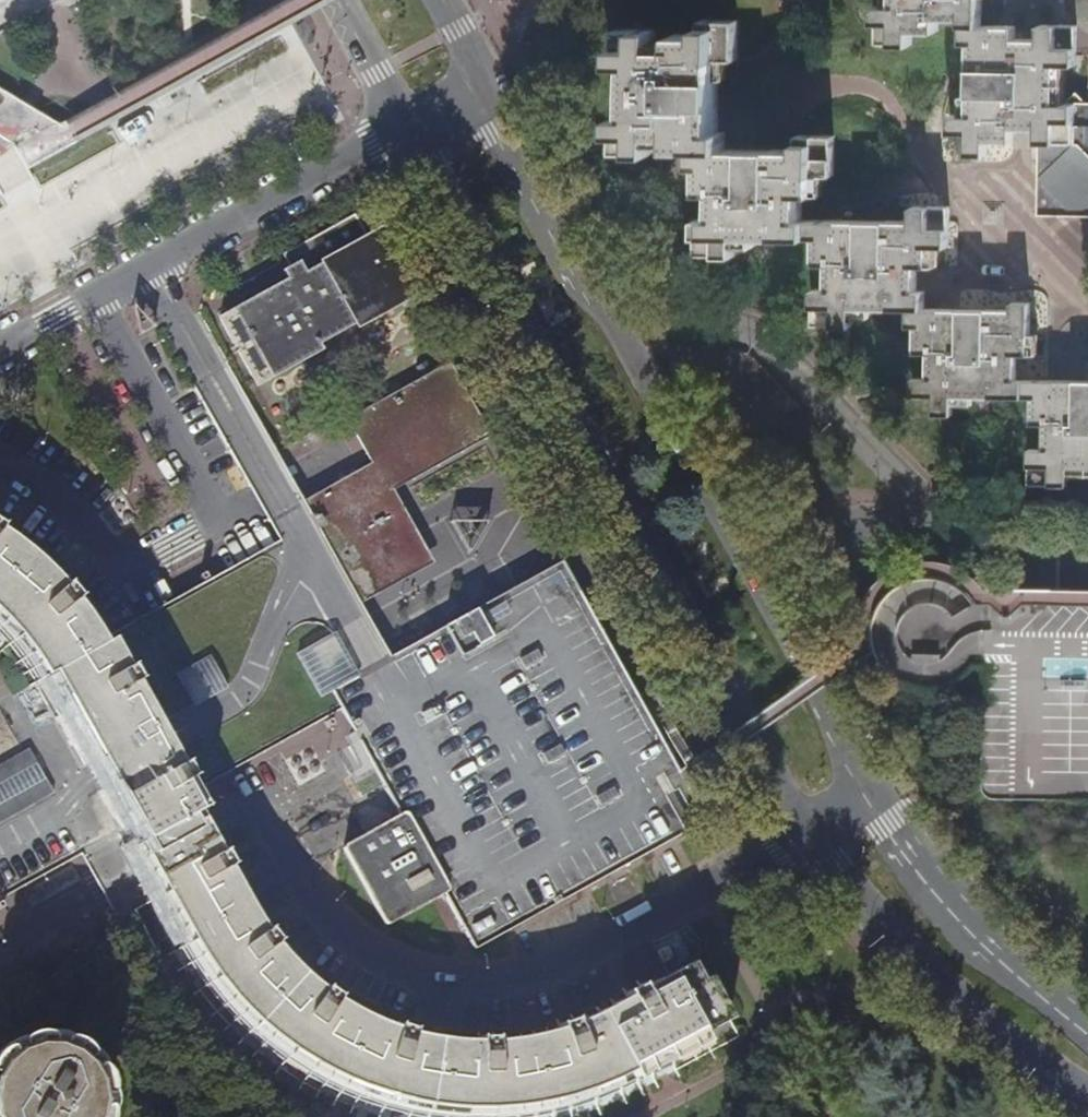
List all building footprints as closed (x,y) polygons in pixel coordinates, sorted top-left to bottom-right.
[(966,30),(984,19),(984,1),(985,0),(897,0),(896,8),(880,8),(880,46),(914,47),(914,32),(941,33),(941,22),(967,22),(966,30)] [(1040,133),(1040,143),(1073,144),(1075,105),(1067,105),(1059,105),(1059,67),(1075,68),(1076,59),(1076,56),(1077,30),(1040,29),(1039,41),(1026,41),(1015,40),(1015,29),(998,28),(984,28),(984,19),(966,30),(965,46),(972,46),(971,118),(955,118),(955,137),(971,137),(971,156),(989,157),(990,144),(1015,145),(1016,132),(1040,133)] [(697,169),(704,170),(729,152),(729,135),(722,135),(722,106),(722,62),(738,62),(739,23),(704,23),(704,37),(678,37),(677,53),(658,52),(658,35),(621,34),(621,68),(634,68),(633,119),(621,119),(620,153),(658,155),(659,138),(676,139),(677,151),(698,152),(697,169)] [(7,128),(23,156),(66,131),(62,124),(52,115),(32,103),(23,98),(0,85),(0,132),(7,128)] [(1038,209),(1087,209),(1087,104),(1085,102),(1077,96),(1067,105),(1075,105),(1073,144),(1040,143),(1039,160),(1038,209)] [(28,165),(72,141),(66,131),(23,156),(28,165)] [(704,170),(704,186),(703,196),(715,197),(715,223),(702,223),(701,259),(739,260),(740,243),(817,244),(817,268),(830,268),(829,295),(817,294),(817,329),(857,330),(857,312),(873,313),(882,313),(911,313),(911,329),(917,329),(917,338),(917,348),(917,357),(930,357),(930,383),(918,383),(917,400),(939,401),(939,418),(956,418),(956,401),(994,402),(1017,402),(1033,402),(1033,412),(1033,419),(1033,427),(1046,427),(1046,453),(1033,453),(1032,489),(1070,488),(1071,472),(1087,471),(1087,382),(1020,382),(1020,359),(1033,359),(1033,306),(1016,306),(1016,313),(927,312),(927,294),(917,294),(918,269),(932,269),(932,249),(950,249),(950,211),(943,211),(914,211),(913,225),(803,224),(804,199),(817,199),(817,179),(835,179),(835,140),(800,139),(799,152),(748,152),(729,152),(704,170)] [(354,329),(401,303),(396,293),(419,279),(390,230),(368,242),(353,219),(307,245),(316,264),(304,272),(300,265),(278,277),(281,284),(276,288),(279,295),(209,333),(242,391),(278,371),(314,351),(354,329)] [(271,265),(278,277),(300,265),(304,272),(316,264),(307,245),(296,251),(277,262),(271,265)] [(417,293),(425,289),(419,279),(396,293),(401,303),(417,293)] [(492,439),(450,364),(434,373),(466,432),(382,480),(390,495),(398,491),(492,439)] [(466,432),(434,373),(349,420),(372,461),(382,480),(466,432)] [(372,461),(360,468),(371,486),(382,480),(372,461)] [(320,528),(347,579),(351,587),(408,556),(371,486),(360,468),(304,499),(320,528)] [(408,556),(351,587),(361,604),(392,585),(428,565),(390,495),(382,480),(371,486),(408,556)] [(11,629),(21,641),(34,659),(41,670),(46,679),(53,677),(81,726),(92,745),(105,768),(135,822),(148,845),(142,849),(147,860),(156,875),(168,897),(179,919),(186,935),(206,967),(214,979),(235,1004),(247,1017),(256,1026),(276,1043),(296,1057),(313,1068),(333,1079),(357,1090),(387,1100),(413,1106),(425,1109),(429,1110),(446,1112),(471,1114),(498,1114),(532,1109),(555,1105),(587,1096),(599,1092),(628,1079),(661,1060),(709,1033),(730,1022),(708,982),(700,985),(690,968),(636,999),(620,1008),(605,1018),(584,1028),(568,1034),(563,1035),(550,1039),(538,1042),(512,1047),(496,1048),(489,1048),(478,1048),(453,1047),(439,1045),(435,1044),(429,1043),(423,1042),(403,1036),(393,1034),(375,1026),(351,1015),(346,1012),(337,1006),(325,999),(302,979),(298,976),(291,969),(272,948),(248,913),(246,909),(238,892),(214,843),(205,824),(201,816),(206,813),(193,789),(166,740),(163,735),(150,712),(140,693),(112,642),(106,645),(87,614),(72,595),(56,576),(30,552),(13,539),(0,529),(0,618),(11,629)] [(284,547),(164,613),(137,629),(112,642),(140,693),(313,598),(284,547)] [(404,817),(347,849),(391,927),(447,897),(479,952),(680,842),(709,826),(685,783),(681,776),(563,564),(390,658),(356,677),(333,689),(342,705),(404,817)] [(1049,604),(1035,604),(1025,603),(1013,617),(1005,616),(991,605),(977,604),(972,597),(966,590),(951,581),(937,577),(925,576),(911,580),(900,584),(892,590),(884,598),(880,607),(875,619),(875,633),(874,643),(877,648),(890,670),(899,677),(911,682),(923,685),(935,686),(947,684),(957,680),(966,675),(974,669),(977,665),(986,665),(983,788),(987,796),(993,800),(1087,801),(1087,604),(1049,604)] [(140,693),(150,712),(163,735),(301,658),(335,639),(313,598),(140,693)] [(166,740),(193,789),(331,712),(322,695),(301,658),(163,735),(166,740)] [(53,677),(46,679),(35,685),(63,736),(81,726),(53,677)] [(0,705),(0,772),(63,736),(35,685),(21,693),(0,705)] [(331,712),(342,705),(333,689),(322,695),(331,712)] [(87,778),(74,755),(63,736),(0,772),(0,827),(87,778)] [(105,768),(87,778),(90,784),(117,832),(135,822),(105,768)] [(82,852),(117,832),(90,784),(87,778),(0,827),(0,898),(82,852)] [(138,884),(156,875),(147,860),(142,849),(148,845),(135,822),(117,832),(82,852),(102,888),(122,923),(125,921),(129,919),(117,897),(120,895),(138,884)] [(138,884),(120,895),(117,897),(129,919),(133,917),(168,897),(156,875),(138,884)] [(245,889),(238,892),(246,909),(254,905),(245,889)] [(297,963),(291,969),(298,976),(302,979),(307,973),(297,963)] [(620,1008),(636,999),(632,992),(617,1000),(620,1008)] [(346,1012),(351,1015),(355,1009),(340,1001),(337,1006),(346,1012)] [(563,1035),(568,1034),(565,1026),(548,1030),(550,1039),(563,1035)] [(403,1036),(423,1042),(424,1035),(406,1030),(403,1036)] [(98,1108),(97,1094),(95,1085),(86,1069),(77,1058),(64,1050),(48,1046),(34,1046),(18,1050),(7,1056),(0,1061),(0,1116),(96,1116),(98,1108)]
